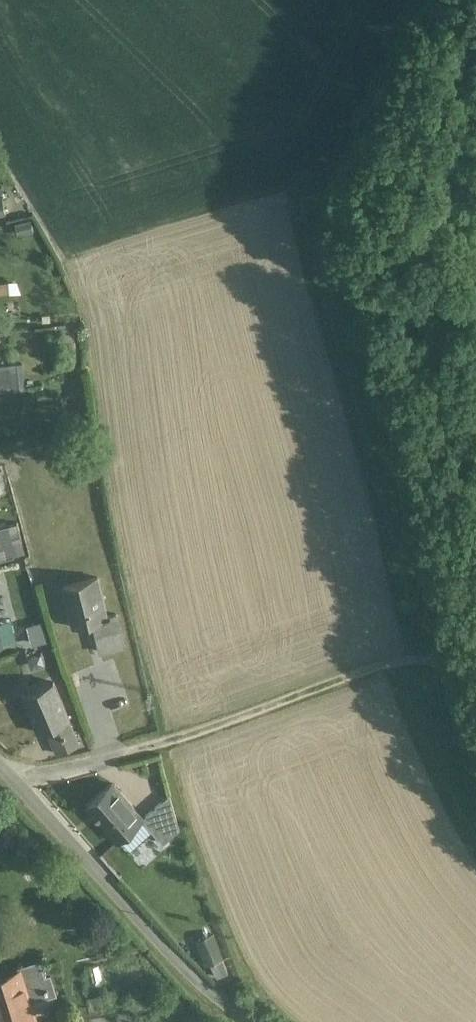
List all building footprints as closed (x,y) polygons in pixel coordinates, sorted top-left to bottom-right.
[(0,378),(0,392),(20,389),(17,363),(5,364),(7,377),(0,378)] [(0,529),(0,547),(11,544),(21,541),(17,524),(0,529)] [(0,547),(0,561),(15,558),(11,544),(0,547)] [(99,574),(61,581),(69,622),(92,617),(106,615),(106,611),(99,574)] [(106,615),(92,617),(95,630),(121,625),(118,609),(106,611),(106,615)] [(33,642),(48,639),(45,621),(30,624),(33,642)] [(121,625),(95,630),(98,649),(125,644),(121,625)] [(56,681),(25,694),(41,732),(49,729),(70,720),(72,719),(56,681)] [(81,745),(70,720),(49,729),(59,753),(81,745)] [(143,816),(113,782),(89,803),(103,820),(102,821),(118,839),(142,817),(143,816)] [(143,816),(142,817),(164,842),(181,828),(171,793),(143,816)] [(214,934),(199,940),(208,961),(222,956),(214,934)] [(41,961),(19,968),(20,972),(21,972),(32,1007),(53,1000),(41,961)] [(0,979),(0,1019),(1,1021),(37,1021),(32,1007),(21,972),(20,972),(0,979)]
